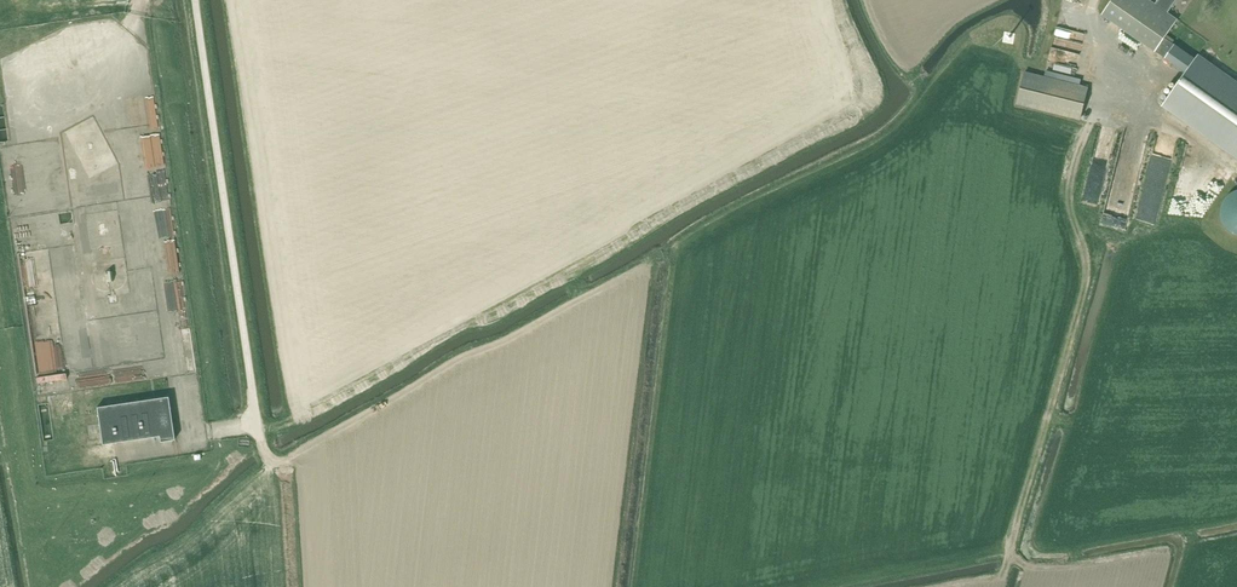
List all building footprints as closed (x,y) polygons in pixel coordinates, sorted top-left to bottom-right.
[(1186,73),(1195,60),(1165,39),(1178,21),(1168,14),(1178,0),(1158,0),(1155,5),(1149,0),(1113,0),(1102,15),(1156,53),(1156,52),(1179,69),(1186,73)] [(1236,159),(1236,84),(1198,56),(1195,60),(1186,73),(1179,84),(1163,106),(1179,118),(1236,159)] [(11,104),(60,99),(57,70),(7,75),(11,104)] [(1025,72),(1017,105),(1080,120),(1088,88),(1025,72)] [(1084,201),(1100,205),(1110,166),(1094,162),(1084,201)] [(1221,233),(1236,236),(1236,193),(1230,191),(1221,233)] [(171,289),(172,306),(186,306),(185,289),(171,289)] [(46,321),(49,332),(61,329),(58,318),(46,321)] [(194,329),(184,330),(189,374),(199,373),(194,329)] [(38,348),(55,345),(53,338),(37,341),(38,348)] [(66,374),(37,378),(38,384),(67,380),(66,374)] [(168,398),(97,408),(102,445),(159,437),(160,443),(174,441),(168,398)]
